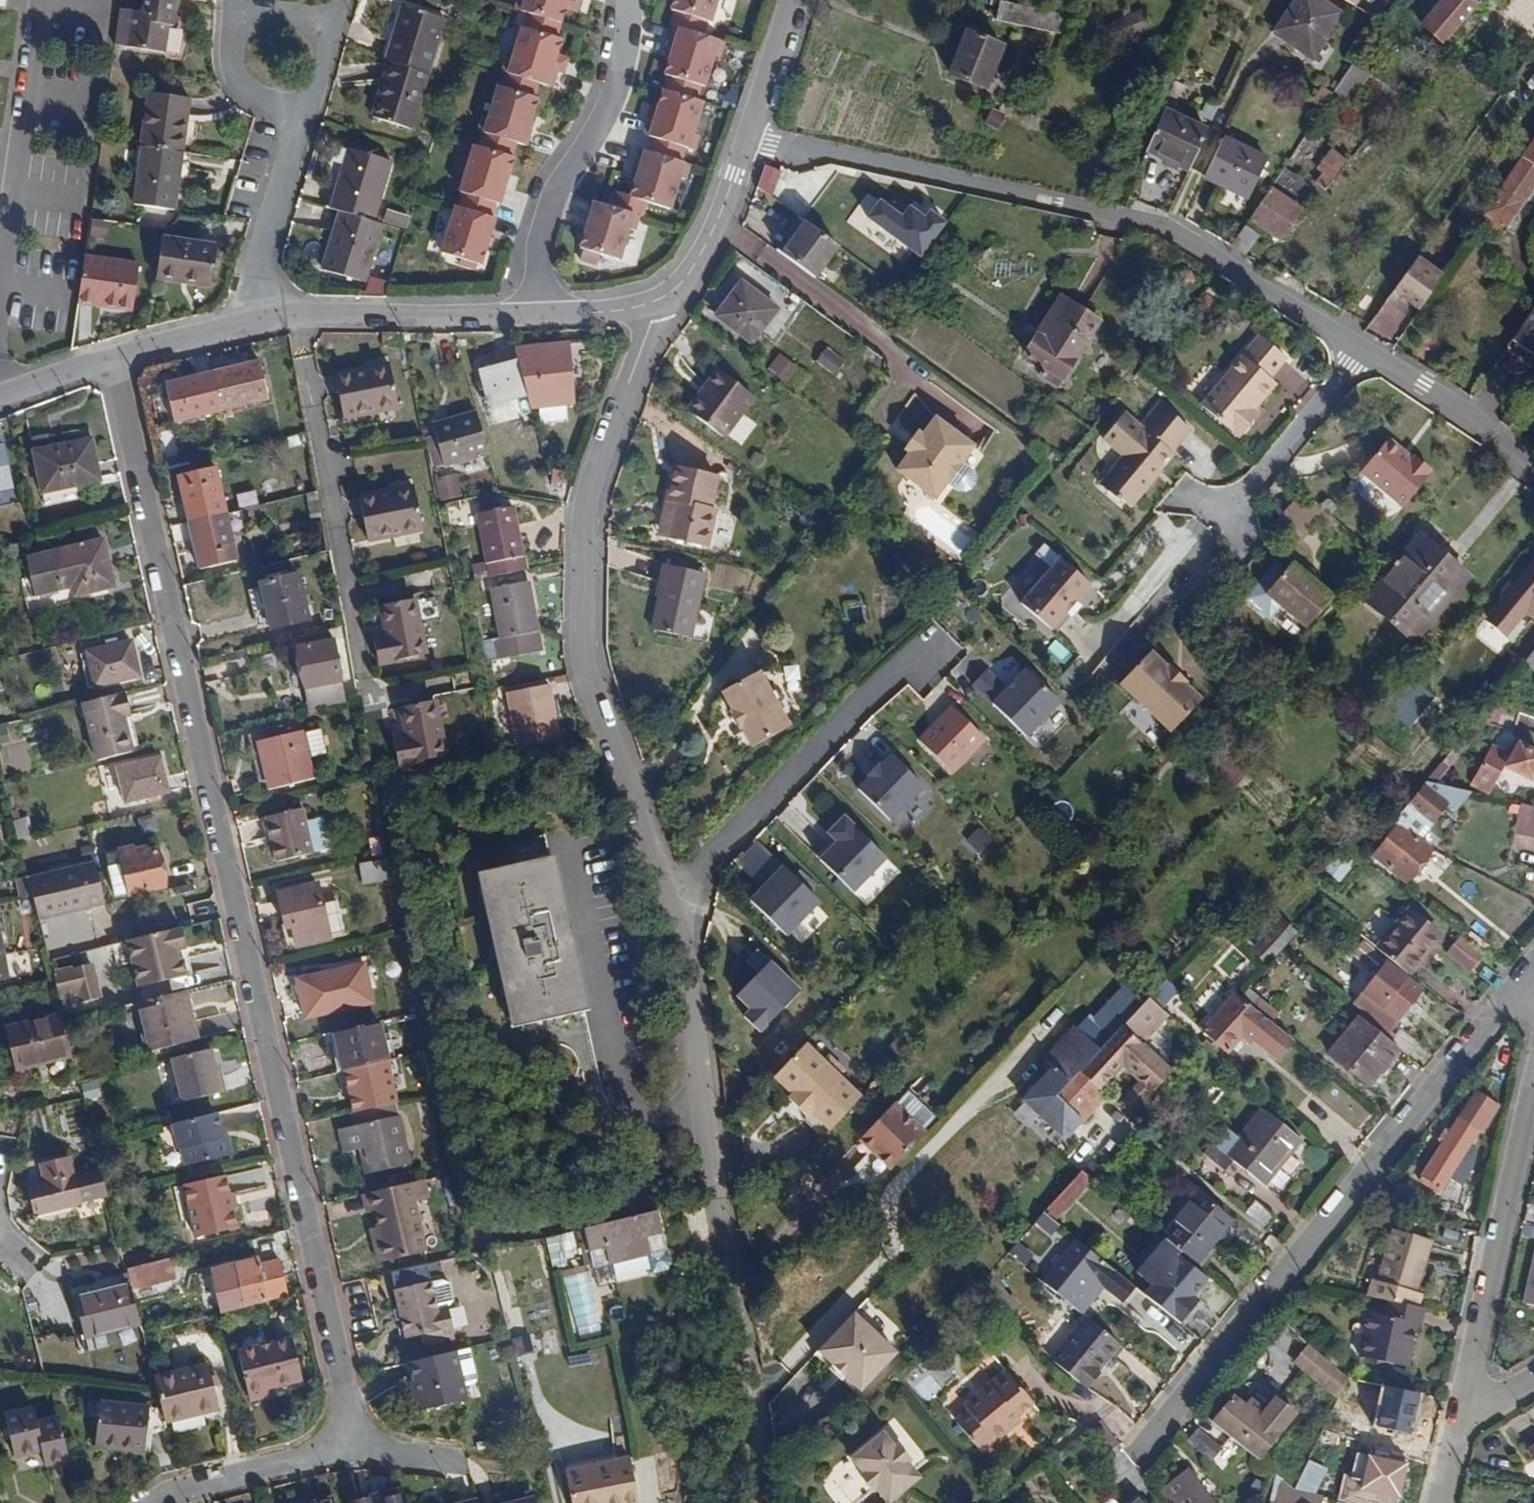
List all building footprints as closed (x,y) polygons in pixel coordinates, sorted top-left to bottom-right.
[(175,27),(179,0),(145,0),(143,11),(134,10),(128,47),(168,53),(171,27),(175,27)] [(528,16),(560,27),(566,9),(571,10),(574,0),(519,0),(515,12),(528,16)] [(571,10),(577,12),(581,0),(574,0),(571,10)] [(671,11),(674,12),(669,27),(674,29),(702,37),(707,23),(710,24),(718,0),(674,0),(671,11)] [(1063,34),(1069,15),(1002,0),(997,20),(1063,34)] [(1313,52),(1339,13),(1319,0),(1298,0),(1279,29),(1313,52)] [(1457,29),(1479,1),(1477,0),(1446,0),(1436,13),(1457,29)] [(392,60),(430,72),(446,19),(403,6),(388,59),(392,60)] [(1533,39),(1533,15),(1520,34),(1531,43),(1533,39)] [(507,59),(503,74),(506,75),(511,77),(538,85),(552,90),(557,74),(561,60),(556,58),(561,42),(556,40),(560,27),(528,16),(525,30),(522,29),(512,61),(507,59)] [(669,77),(664,93),(696,103),(701,89),(704,90),(714,58),(719,60),(724,44),(702,37),(674,29),(665,58),(670,60),(665,76),(669,77)] [(988,88),(1003,46),(967,32),(953,74),(988,88)] [(375,117),(413,129),(430,72),(392,60),(375,117)] [(567,62),(561,60),(557,74),(563,76),(567,62)] [(1336,91),(1352,101),(1370,73),(1355,63),(1336,91)] [(502,91),(498,89),(489,121),(483,119),(479,134),(483,136),(515,146),(526,149),(535,118),(532,117),(537,101),(533,100),(538,85),(511,77),(506,75),(502,91)] [(1313,101),(1324,107),(1334,93),(1323,86),(1313,101)] [(145,145),(184,151),(191,99),(149,92),(142,145),(145,145)] [(664,93),(659,109),(654,108),(644,138),(653,141),(649,155),(680,165),(685,150),(694,153),(698,138),(694,137),(704,105),(696,103),(664,93)] [(1149,151),(1190,170),(1208,130),(1164,110),(1149,151)] [(464,197),(460,211),(491,221),(495,207),(499,208),(514,161),(510,160),(515,146),(483,136),(479,150),(474,148),(460,196),(464,197)] [(1206,176),(1250,197),(1267,159),(1224,138),(1206,176)] [(1483,214),(1506,227),(1533,186),(1533,138),(1483,214)] [(136,204),(176,209),(184,151),(145,145),(136,204)] [(342,212),(375,222),(393,162),(350,150),(332,209),(342,212)] [(1318,182),(1327,188),(1349,160),(1334,150),(1319,168),(1325,173),(1318,182)] [(615,196),(611,211),(639,220),(642,221),(647,206),(670,213),(680,183),(685,184),(690,168),(680,165),(649,155),(640,153),(630,184),(635,186),(631,200),(615,196)] [(760,183),(775,193),(783,167),(767,162),(760,183)] [(1251,216),(1281,236),(1300,208),(1270,189),(1251,216)] [(905,217),(884,201),(872,218),(924,257),(950,223),(934,211),(929,217),(913,206),(905,217)] [(611,211),(594,206),(580,252),(583,253),(580,263),(595,268),(598,258),(619,264),(629,232),(635,234),(639,220),(611,211)] [(456,210),(441,257),(461,263),(477,268),(481,269),(495,222),(491,221),(460,211),(456,210)] [(324,269),(367,280),(383,224),(375,222),(342,212),(324,269)] [(1499,237),(1506,227),(1483,214),(1476,224),(1499,237)] [(785,250),(818,274),(842,242),(809,218),(785,250)] [(107,240),(110,222),(93,219),(90,237),(107,240)] [(158,278),(212,286),(217,246),(163,237),(158,278)] [(80,302),(134,309),(140,264),(87,256),(80,302)] [(1418,256),(1394,290),(1420,309),(1443,274),(1418,256)] [(461,263),(459,268),(476,273),(477,268),(461,263)] [(754,339),(779,304),(744,277),(718,311),(754,339)] [(1095,327),(1101,317),(1062,293),(1057,303),(1095,327)] [(1042,374),(1059,385),(1095,327),(1057,303),(1027,350),(1049,363),(1042,374)] [(1533,354),(1533,309),(1513,339),(1533,354)] [(1250,411),(1255,404),(1278,378),(1271,373),(1289,352),(1261,330),(1203,400),(1242,432),(1255,415),(1250,411)] [(533,411),(578,407),(573,361),(563,362),(562,347),(517,351),(521,364),(529,396),(533,411)] [(563,362),(573,361),(572,347),(562,347),(563,362)] [(848,361),(828,348),(818,363),(838,376),(848,361)] [(800,367),(781,353),(769,370),(788,383),(800,367)] [(223,411),(269,400),(261,362),(214,373),(223,411)] [(491,406),(529,396),(521,364),(500,369),(499,364),(481,368),(491,406)] [(690,407),(725,434),(756,392),(721,365),(690,407)] [(367,415),(399,407),(391,368),(370,373),(369,370),(336,377),(344,417),(367,413),(367,415)] [(176,422),(223,411),(214,373),(167,385),(176,422)] [(1152,473),(1161,463),(1193,426),(1162,400),(1144,422),(1127,408),(1105,434),(1126,451),(1113,466),(1122,474),(1110,487),(1121,497),(1123,494),(1134,503),(1156,477),(1152,473)] [(1250,411),(1255,415),(1261,409),(1255,404),(1250,411)] [(515,425),(532,420),(529,409),(511,413),(515,425)] [(445,466),(489,454),(478,414),(435,427),(437,436),(445,466)] [(899,465),(937,493),(948,478),(963,459),(975,442),(936,414),(924,430),(922,428),(907,448),(910,449),(899,465)] [(904,445),(907,448),(922,428),(918,426),(904,445)] [(433,469),(445,466),(437,436),(425,440),(433,469)] [(1362,469),(1367,473),(1395,440),(1390,436),(1362,469)] [(45,493),(101,480),(92,440),(37,452),(45,493)] [(1395,497),(1425,462),(1416,455),(1413,459),(1402,451),(1404,448),(1395,440),(1367,473),(1395,497)] [(13,489),(4,446),(0,447),(0,492),(13,489)] [(974,467),(963,459),(948,478),(960,487),(966,489),(972,485),(976,479),(978,472),(974,467)] [(1395,497),(1404,505),(1431,473),(1432,468),(1425,462),(1395,497)] [(1152,473),(1156,477),(1165,466),(1161,463),(1152,473)] [(936,495),(937,493),(899,465),(898,467),(936,495)] [(1102,480),(1110,487),(1122,474),(1113,466),(1102,480)] [(190,523),(228,515),(217,468),(180,478),(190,523)] [(441,502),(464,496),(458,473),(435,479),(441,502)] [(723,513),(718,513),(722,481),(679,474),(675,509),(681,510),(677,544),(718,550),(723,513)] [(391,537),(424,530),(415,491),(393,496),(392,492),(361,499),(368,538),(390,535),(391,537)] [(310,520),(323,518),(319,493),(305,496),(310,520)] [(1338,518),(1314,496),(1305,505),(1320,519),(1330,528),(1338,518)] [(1305,505),(1298,499),(1281,517),(1303,537),(1320,519),(1305,505)] [(491,578),(526,571),(514,508),(479,515),(491,578)] [(670,543),(677,544),(681,510),(675,509),(670,543)] [(201,570),(238,560),(228,515),(190,523),(201,570)] [(1368,597),(1416,637),(1469,573),(1421,533),(1368,597)] [(76,597),(115,588),(104,542),(30,560),(38,596),(73,588),(76,597)] [(1063,555),(1024,600),(1055,626),(1093,580),(1063,555)] [(1279,560),(1261,581),(1271,589),(1289,568),(1279,560)] [(1283,604),(1294,613),(1308,625),(1333,595),(1294,561),(1289,568),(1271,589),(1261,581),(1248,596),(1272,617),(1283,604)] [(1490,616),(1509,631),(1528,608),(1533,612),(1533,563),(1490,616)] [(674,637),(710,643),(720,578),(679,571),(675,597),(679,597),(678,605),(674,637)] [(272,629),(310,621),(300,577),(262,585),(272,629)] [(496,662),(542,654),(528,584),(493,590),(502,640),(492,642),(496,662)] [(379,665),(427,655),(415,600),(381,607),(387,639),(374,641),(379,665)] [(332,641),(295,648),(308,707),(344,700),(332,641)] [(97,687),(140,677),(133,643),(89,653),(97,687)] [(1139,692),(1160,710),(1185,682),(1187,680),(1170,663),(1168,665),(1152,648),(1122,680),(1137,695),(1139,692)] [(1533,666),(1533,648),(1525,658),(1533,666)] [(206,685),(241,678),(237,661),(202,669),(206,685)] [(988,667),(971,685),(1032,742),(1067,704),(1030,670),(1012,689),(988,667)] [(752,744),(789,724),(760,670),(723,690),(733,709),(730,710),(740,728),(743,727),(752,744)] [(1390,706),(1410,723),(1435,693),(1415,676),(1390,706)] [(1156,714),(1171,729),(1201,698),(1185,682),(1160,710),(1156,714)] [(517,748),(554,740),(549,716),(554,715),(548,686),(506,694),(517,748)] [(1156,714),(1160,710),(1139,692),(1137,695),(1156,714)] [(99,762),(133,753),(125,717),(132,716),(126,693),(85,703),(99,762)] [(1488,718),(1514,727),(1520,709),(1495,700),(1488,718)] [(399,767),(447,757),(434,701),(400,708),(407,740),(394,743),(399,767)] [(919,742),(953,776),(990,740),(956,706),(919,742)] [(554,740),(559,739),(554,715),(549,716),(554,740)] [(309,759),(327,755),(321,730),(302,734),(302,732),(289,734),(287,725),(269,730),(261,743),(272,790),(313,781),(309,759)] [(1450,751),(1457,757),(1470,741),(1463,735),(1450,751)] [(1532,777),(1533,774),(1533,748),(1514,737),(1504,755),(1491,747),(1473,780),(1489,788),(1504,761),(1532,777)] [(860,790),(893,823),(929,787),(897,753),(860,790)] [(1427,778),(1437,780),(1451,764),(1444,757),(1427,778)] [(128,802),(168,793),(160,758),(120,768),(128,802)] [(1245,790),(1257,777),(1236,758),(1224,771),(1245,790)] [(1427,821),(1432,824),(1451,802),(1425,780),(1384,831),(1389,835),(1374,853),(1406,879),(1434,845),(1418,833),(1427,821)] [(1533,831),(1533,802),(1521,799),(1515,827),(1533,831)] [(278,862),(314,855),(304,810),(268,818),(278,862)] [(839,847),(823,861),(857,898),(896,863),(851,813),(828,834),(839,847)] [(20,843),(33,839),(28,819),(15,822),(20,843)] [(978,826),(967,842),(984,853),(995,838),(978,826)] [(579,1009),(584,1008),(551,864),(546,865),(540,839),(507,847),(512,874),(484,880),(517,1024),(546,1017),(562,1089),(571,1116),(577,1127),(587,1141),(602,1155),(619,1166),(642,1174),(650,1141),(635,1135),(622,1126),(611,1115),(603,1102),(597,1086),(579,1009)] [(119,850),(121,859),(137,856),(135,847),(119,850)] [(1328,868),(1339,878),(1357,857),(1346,847),(1328,868)] [(106,853),(109,867),(122,864),(121,859),(119,850),(106,853)] [(130,895),(168,886),(160,850),(145,854),(140,855),(137,856),(121,859),(122,864),(130,895)] [(389,886),(394,886),(390,860),(363,865),(366,884),(388,881),(389,886)] [(117,898),(130,895),(122,864),(109,867),(117,898)] [(752,901),(789,940),(827,904),(790,865),(752,901)] [(38,917),(104,901),(95,866),(30,882),(38,917)] [(331,934),(343,932),(336,902),(324,905),(319,885),(280,895),(288,928),(294,927),(299,947),(332,940),(331,934)] [(1378,945),(1409,970),(1441,931),(1411,905),(1378,945)] [(1253,946),(1268,959),(1297,928),(1283,914),(1253,946)] [(187,977),(183,961),(179,961),(177,953),(185,951),(181,929),(127,943),(139,989),(187,977)] [(1447,949),(1470,968),(1485,951),(1462,931),(1447,949)] [(8,980),(0,936),(0,982),(8,980)] [(1373,967),(1384,955),(1363,937),(1352,950),(1373,967)] [(753,1010),(746,1017),(763,1034),(804,993),(756,944),(739,961),(755,978),(738,995),(753,1010)] [(1399,1016),(1423,986),(1389,959),(1365,987),(1399,1016)] [(306,1019),(373,1004),(365,965),(298,980),(306,1019)] [(91,966),(52,975),(58,999),(78,994),(81,1004),(99,1000),(91,966)] [(1151,993),(1164,1004),(1180,986),(1167,975),(1151,993)] [(196,1008),(236,998),(232,979),(191,989),(196,1008)] [(1204,1025),(1229,1045),(1244,1027),(1272,1050),(1288,1030),(1260,1007),(1257,1010),(1233,989),(1204,1025)] [(149,1053),(198,1041),(186,992),(137,1004),(149,1053)] [(1080,1067),(1057,1091),(1083,1115),(1105,1091),(1098,1084),(1123,1059),(1153,1088),(1172,1067),(1142,1038),(1170,1009),(1164,1004),(1151,993),(1110,1035),(1080,1067)] [(1380,1067),(1398,1044),(1387,1035),(1360,1012),(1330,1048),(1370,1081),(1382,1068),(1380,1067)] [(1057,1091),(1080,1067),(1110,1035),(1087,1014),(1047,1057),(1054,1064),(1025,1095),(1040,1109),(1057,1091)] [(49,1063),(74,1057),(65,1022),(63,1016),(8,1029),(18,1068),(48,1060),(49,1063)] [(1404,1049),(1414,1036),(1398,1022),(1387,1035),(1398,1044),(1404,1049)] [(338,1074),(388,1062),(379,1024),(329,1036),(338,1074)] [(1272,1050),(1277,1054),(1293,1034),(1288,1030),(1272,1050)] [(807,1037),(776,1070),(795,1087),(791,1091),(797,1096),(801,1092),(809,1099),(805,1104),(810,1109),(814,1104),(834,1122),(864,1089),(842,1068),(847,1063),(832,1049),(827,1055),(807,1037)] [(211,1051),(170,1061),(181,1104),(224,1093),(223,1088),(220,1088),(215,1068),(211,1051)] [(393,1102),(431,1094),(428,1078),(411,1080),(409,1067),(386,1072),(393,1102)] [(122,1111),(137,1107),(131,1082),(125,1084),(123,1073),(84,1082),(92,1117),(102,1114),(100,1107),(120,1103),(122,1111)] [(1137,1079),(1119,1098),(1119,1104),(1130,1114),(1150,1091),(1137,1079)] [(870,1146),(889,1165),(935,1116),(917,1099),(921,1095),(908,1083),(863,1131),(874,1142),(870,1146)] [(1467,1106),(1483,1117),(1494,1101),(1477,1090),(1467,1106)] [(1057,1091),(1040,1109),(1065,1133),(1083,1115),(1057,1091)] [(801,1092),(797,1096),(805,1104),(809,1099),(801,1092)] [(1234,1156),(1267,1182),(1303,1137),(1263,1104),(1226,1149),(1234,1156)] [(367,1176),(411,1166),(400,1117),(397,1118),(394,1105),(353,1114),(355,1128),(341,1131),(346,1155),(363,1152),(367,1176)] [(1422,1172),(1441,1185),(1480,1126),(1460,1113),(1422,1172)] [(185,1168),(230,1156),(226,1142),(222,1139),(216,1115),(172,1126),(178,1151),(180,1150),(185,1168)] [(870,1146),(874,1142),(863,1131),(859,1136),(870,1146)] [(1203,1149),(1225,1167),(1234,1156),(1226,1149),(1213,1138),(1203,1149)] [(81,1203),(109,1196),(103,1172),(75,1179),(70,1160),(44,1167),(48,1183),(32,1187),(38,1216),(82,1205),(81,1203)] [(234,1174),(238,1189),(274,1180),(270,1165),(234,1174)] [(1045,1208),(1055,1216),(1093,1174),(1083,1165),(1045,1208)] [(1100,1174),(1109,1181),(1117,1172),(1109,1165),(1100,1174)] [(207,1236),(237,1230),(235,1219),(245,1217),(242,1202),(231,1203),(226,1177),(184,1186),(187,1204),(200,1202),(207,1236)] [(379,1264),(427,1253),(415,1202),(428,1199),(424,1181),(364,1195),(368,1214),(375,1212),(379,1228),(382,1242),(375,1243),(379,1264)] [(1183,1248),(1198,1260),(1233,1216),(1198,1188),(1163,1232),(1165,1233),(1183,1248)] [(1267,1226),(1277,1213),(1257,1197),(1247,1209),(1267,1226)] [(1052,1230),(1060,1221),(1055,1216),(1045,1208),(1036,1217),(1052,1230)] [(597,1269),(665,1255),(656,1215),(582,1231),(590,1270),(597,1269)] [(1378,1280),(1416,1291),(1433,1237),(1395,1225),(1378,1280)] [(375,1243),(382,1242),(379,1228),(372,1229),(375,1243)] [(1198,1303),(1191,1297),(1209,1274),(1181,1251),(1183,1248),(1165,1233),(1138,1267),(1153,1279),(1145,1290),(1183,1322),(1198,1303)] [(1055,1286),(1081,1308),(1115,1265),(1080,1236),(1051,1271),(1061,1279),(1055,1286)] [(597,1269),(600,1288),(668,1274),(665,1255),(597,1269)] [(134,1290),(176,1280),(171,1260),(129,1270),(134,1290)] [(232,1311),(288,1298),(279,1261),(258,1266),(257,1261),(223,1270),(232,1311)] [(1533,1302),(1533,1261),(1525,1300),(1533,1302)] [(576,1337),(603,1333),(594,1272),(567,1276),(576,1337)] [(441,1337),(456,1333),(450,1308),(456,1302),(452,1285),(444,1282),(433,1284),(433,1283),(396,1291),(407,1339),(422,1337),(426,1351),(443,1347),(441,1337)] [(141,1324),(141,1322),(131,1286),(76,1300),(85,1338),(141,1324)] [(1417,1321),(1422,1321),(1425,1306),(1390,1298),(1387,1314),(1417,1321)] [(855,1305),(816,1346),(845,1374),(849,1370),(864,1384),(900,1347),(855,1305)] [(1359,1353),(1408,1363),(1417,1321),(1387,1314),(1368,1310),(1359,1353)] [(1087,1382),(1096,1371),(1121,1339),(1087,1312),(1052,1355),(1087,1382)] [(144,1334),(160,1330),(156,1318),(141,1322),(141,1324),(144,1334)] [(1290,1351),(1308,1367),(1321,1350),(1305,1337),(1303,1334),(1290,1351)] [(520,1357),(536,1353),(532,1335),(515,1340),(520,1357)] [(273,1388),(303,1381),(293,1340),(240,1353),(251,1401),(275,1396),(273,1388)] [(467,1349),(452,1352),(460,1387),(471,1385),(474,1381),(467,1349)] [(1321,1350),(1308,1367),(1334,1387),(1342,1367),(1321,1350)] [(418,1412),(463,1402),(460,1387),(452,1352),(408,1362),(412,1383),(418,1412)] [(1017,1411),(1033,1399),(1006,1365),(963,1400),(969,1407),(956,1416),(982,1448),(1010,1425),(1006,1421),(1017,1411)] [(166,1423),(220,1411),(208,1366),(155,1380),(166,1423)] [(849,1370),(845,1374),(860,1388),(864,1384),(849,1370)] [(413,1413),(418,1412),(412,1383),(406,1384),(413,1413)] [(1421,1394),(1385,1386),(1376,1425),(1412,1433),(1421,1394)] [(1246,1402),(1234,1393),(1213,1419),(1260,1456),(1297,1410),(1275,1393),(1265,1406),(1252,1395),(1246,1402)] [(96,1448),(145,1452),(150,1409),(100,1404),(96,1448)] [(46,1467),(72,1460),(62,1418),(36,1425),(32,1410),(6,1416),(16,1460),(43,1453),(46,1467)] [(1006,1421),(1010,1425),(1021,1416),(1017,1411),(1006,1421)] [(1211,1456),(1222,1443),(1199,1425),(1189,1437),(1211,1456)] [(884,1431),(851,1455),(861,1470),(858,1472),(870,1489),(873,1486),(884,1501),(917,1478),(906,1462),(909,1460),(898,1444),(895,1446),(884,1431)] [(1360,1485),(1400,1495),(1408,1456),(1388,1452),(1386,1462),(1367,1458),(1360,1485)] [(1297,1484),(1313,1488),(1320,1462),(1305,1456),(1297,1484)] [(573,1502),(639,1502),(632,1469),(630,1460),(567,1474),(573,1502)] [(1188,1466),(1160,1489),(1172,1502),(1219,1502),(1188,1466)] [(834,1489),(845,1502),(850,1502),(870,1489),(858,1472),(834,1489)] [(1325,1492),(1313,1488),(1297,1484),(1293,1502),(1322,1502),(1325,1492)]
